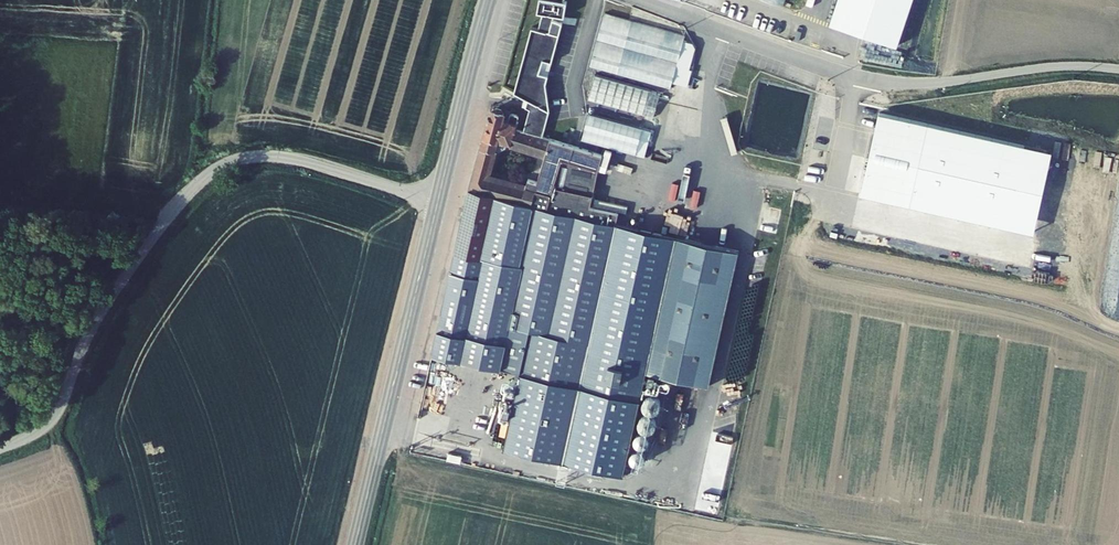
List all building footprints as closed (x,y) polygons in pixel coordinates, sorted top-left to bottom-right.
[(559,23),(533,16),(526,43),(552,50),(559,23)] [(690,39),(610,18),(595,72),(675,93),(690,39)] [(658,122),(665,98),(600,80),(593,104),(658,122)] [(491,264),(488,278),(502,282),(495,308),(569,325),(582,279),(574,277),(593,209),(607,160),(568,150),(570,139),(549,133),(547,140),(525,134),(528,121),(521,118),(518,125),(513,123),(514,117),(500,113),(492,141),(507,145),(537,153),(529,187),(499,180),(505,154),(489,150),(461,256),(491,264)] [(643,128),(588,113),(580,139),(636,154),(643,128)] [(489,150),(505,154),(507,145),(492,141),(489,150)] [(717,183),(709,219),(715,221),(724,184),(717,183)] [(532,458),(627,480),(650,377),(681,384),(695,245),(620,228),(623,216),(593,209),(574,277),(582,279),(569,325),(532,458)] [(681,384),(713,391),(743,255),(695,245),(681,384)] [(456,276),(486,284),(488,278),(491,264),(461,256),(456,276)] [(504,452),(532,458),(569,325),(495,308),(502,282),(488,278),(486,284),(456,276),(440,341),(435,355),(521,380),(504,452)] [(660,399),(655,398),(652,398),(649,400),(647,402),(646,404),(646,406),(646,409),(646,410),(647,412),(649,414),(652,416),(655,416),(660,415),(661,414),(663,412),(664,409),(664,406),(663,402),(661,400),(660,399)] [(652,417),(649,417),(648,417),(646,418),(644,420),(642,423),(642,426),(642,429),(644,432),(646,434),(649,435),(652,435),(656,434),(658,432),(659,429),(660,426),(660,424),(659,421),(658,420),(654,417),(652,417)] [(647,435),(645,435),(643,436),(642,436),(641,437),(639,439),(638,442),(638,443),(639,446),(640,448),(641,449),(642,450),(643,450),(645,451),(648,451),(649,450),(650,450),(652,448),(653,446),(654,444),(654,442),(653,439),(650,436),(649,436),(647,435)] [(643,453),(640,453),(638,454),(637,455),(635,457),(634,459),(634,461),(635,463),(637,466),(638,467),(640,468),(643,468),(645,468),(646,467),(648,465),(649,463),(650,461),(649,458),(648,456),(646,454),(645,453),(643,453)]
